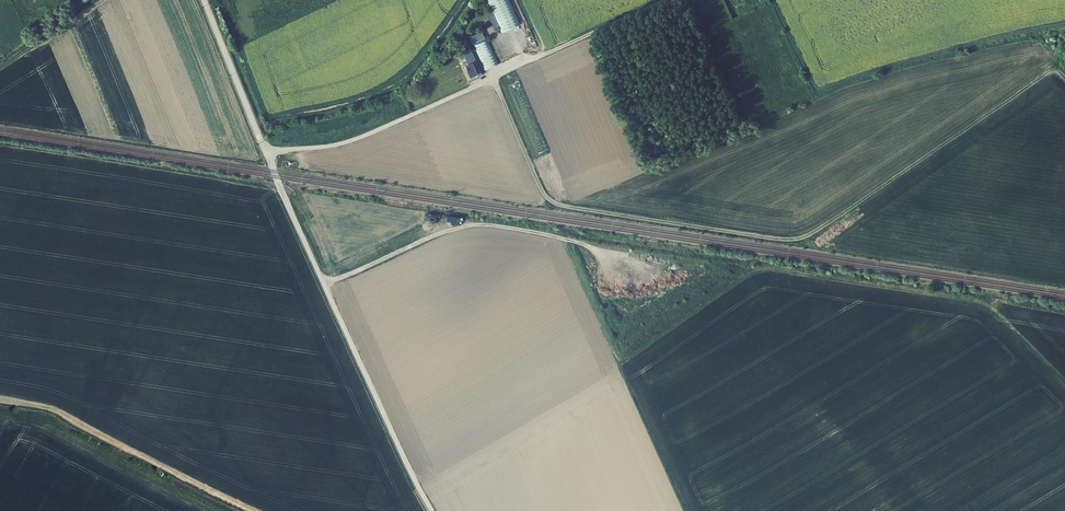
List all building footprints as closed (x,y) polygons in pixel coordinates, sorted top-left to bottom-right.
[(501,32),(520,24),(509,0),(487,0),(501,32)] [(482,31),(470,35),(473,43),(485,39),(482,31)] [(484,71),(498,65),(486,39),(473,45),(484,71)] [(481,75),(473,56),(465,60),(467,64),(463,66),(469,78),(475,75),(476,77),(481,75)]
